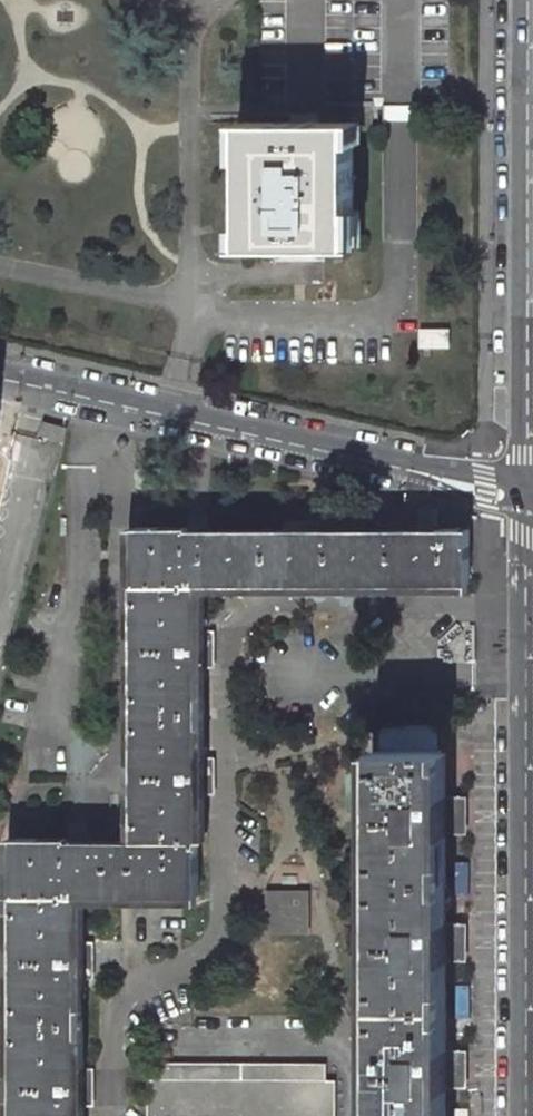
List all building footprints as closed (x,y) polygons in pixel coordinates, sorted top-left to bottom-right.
[(352,122),(245,123),(244,248),(352,247),(352,122)] [(449,329),(421,330),(421,347),(449,346),(449,329)] [(67,428),(42,423),(39,438),(64,442),(67,428)] [(198,666),(207,666),(207,630),(198,630),(198,584),(469,584),(469,529),(459,529),(190,529),(190,528),(136,527),(135,842),(70,841),(70,838),(15,838),(16,1115),(78,1115),(78,1105),(85,1105),(85,1068),(78,1068),(78,978),(85,978),(85,941),(78,941),(78,895),(85,895),(198,895),(198,794),(207,794),(207,756),(198,756),(198,666)] [(378,750),(378,1115),(440,1115),(440,1087),(461,1087),(461,1050),(440,1050),(440,960),(461,960),(461,923),(440,923),(440,833),(461,833),(461,796),(440,796),(440,750),(378,750)] [(271,915),(305,915),(305,891),(271,892),(271,915)] [(326,1097),(325,1065),(157,1065),(157,1097),(157,1115),(326,1115),(326,1097)]
